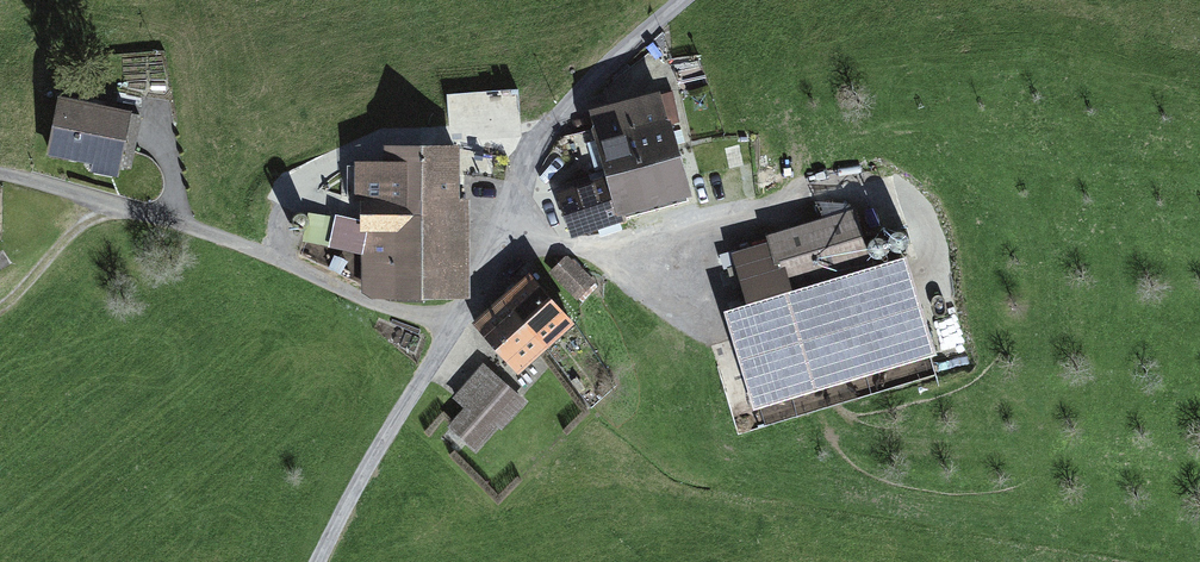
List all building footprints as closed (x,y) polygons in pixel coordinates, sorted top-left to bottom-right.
[(517,89),(446,95),(450,142),(520,136),(517,89)] [(597,141),(667,121),(660,94),(592,111),(597,127),(594,128),(597,141)] [(140,116),(61,101),(51,151),(130,166),(140,116)] [(667,121),(597,141),(604,168),(674,148),(667,121)] [(389,167),(349,167),(347,198),(366,202),(367,225),(338,218),(333,242),(365,250),(366,292),(453,291),(454,147),(389,147),(389,167)] [(674,148),(604,168),(608,179),(619,217),(621,223),(626,221),(623,207),(686,190),(674,148)] [(619,217),(608,179),(560,195),(572,232),(619,217)] [(772,242),(738,252),(754,307),(731,314),(757,403),(929,353),(903,263),(870,273),(852,213),(771,237),(772,242)] [(566,257),(553,271),(578,296),(591,282),(566,257)] [(746,284),(740,264),(727,268),(734,288),(746,284)] [(504,300),(543,344),(570,320),(531,276),(504,300)] [(543,344),(504,300),(477,325),(516,368),(543,344)] [(510,392),(483,368),(457,398),(468,408),(453,424),(469,439),(510,392)]
